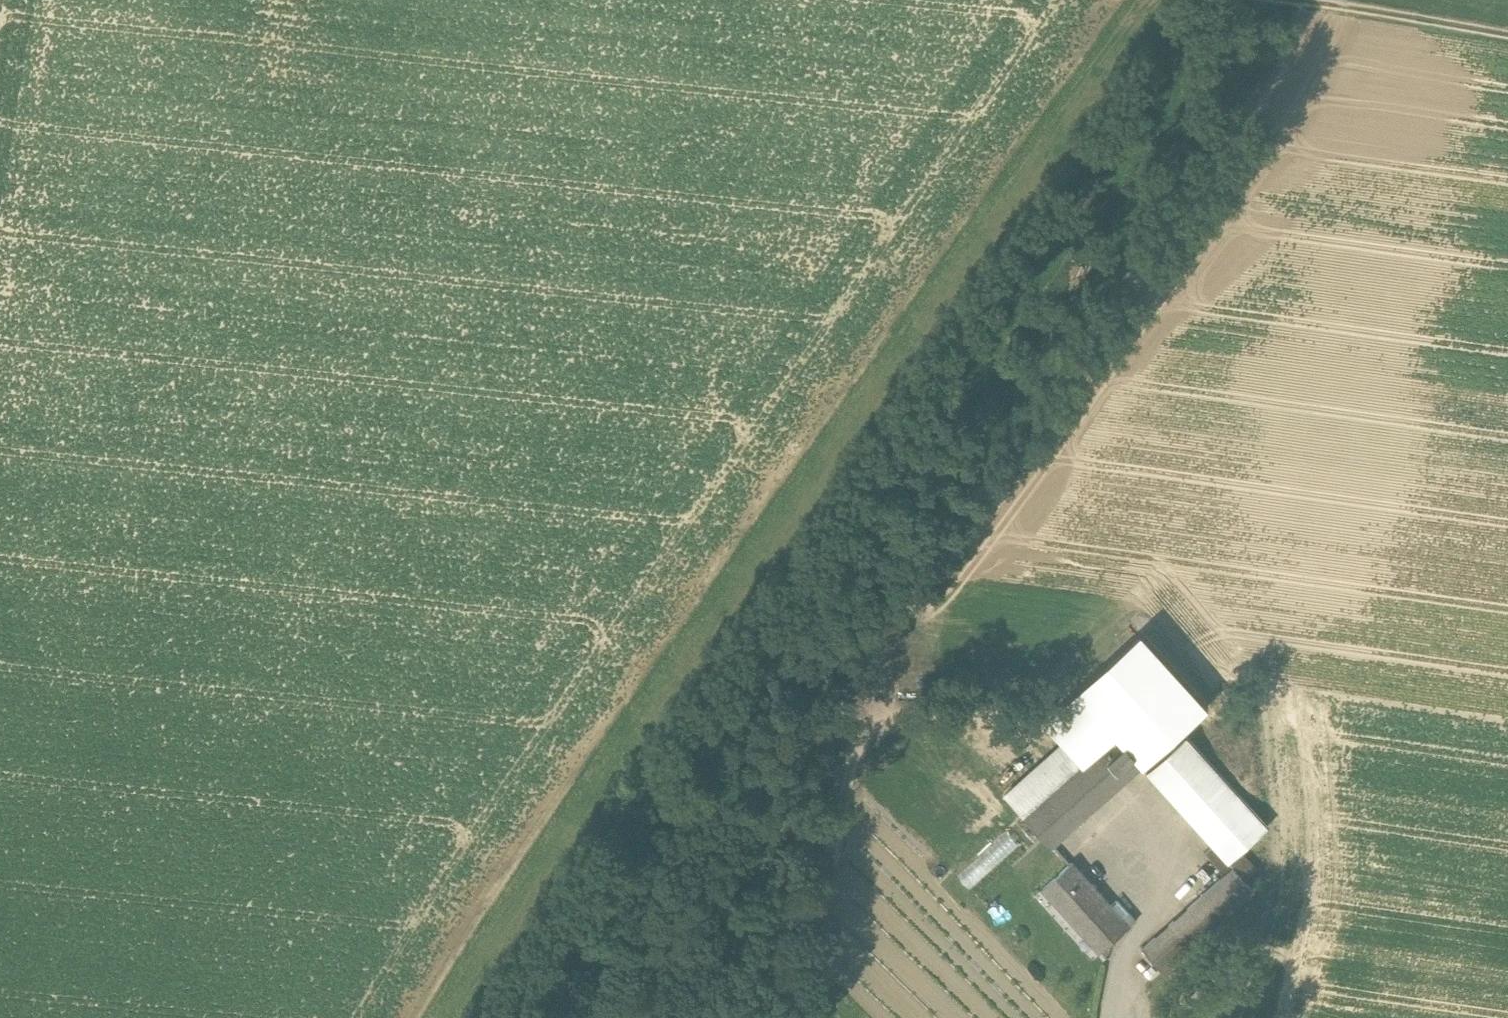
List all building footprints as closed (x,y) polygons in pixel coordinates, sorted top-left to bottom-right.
[(1208,708),(1140,634),(1045,721),(1065,743),(1004,794),(1051,848),(1208,708)] [(1270,829),(1189,738),(1150,773),(1230,864),(1270,829)] [(1006,829),(959,875),(971,887),(1018,841),(1006,829)] [(1129,929),(1071,864),(1043,889),(1101,954),(1129,929)] [(1255,893),(1234,869),(1143,949),(1164,973),(1255,893)]
